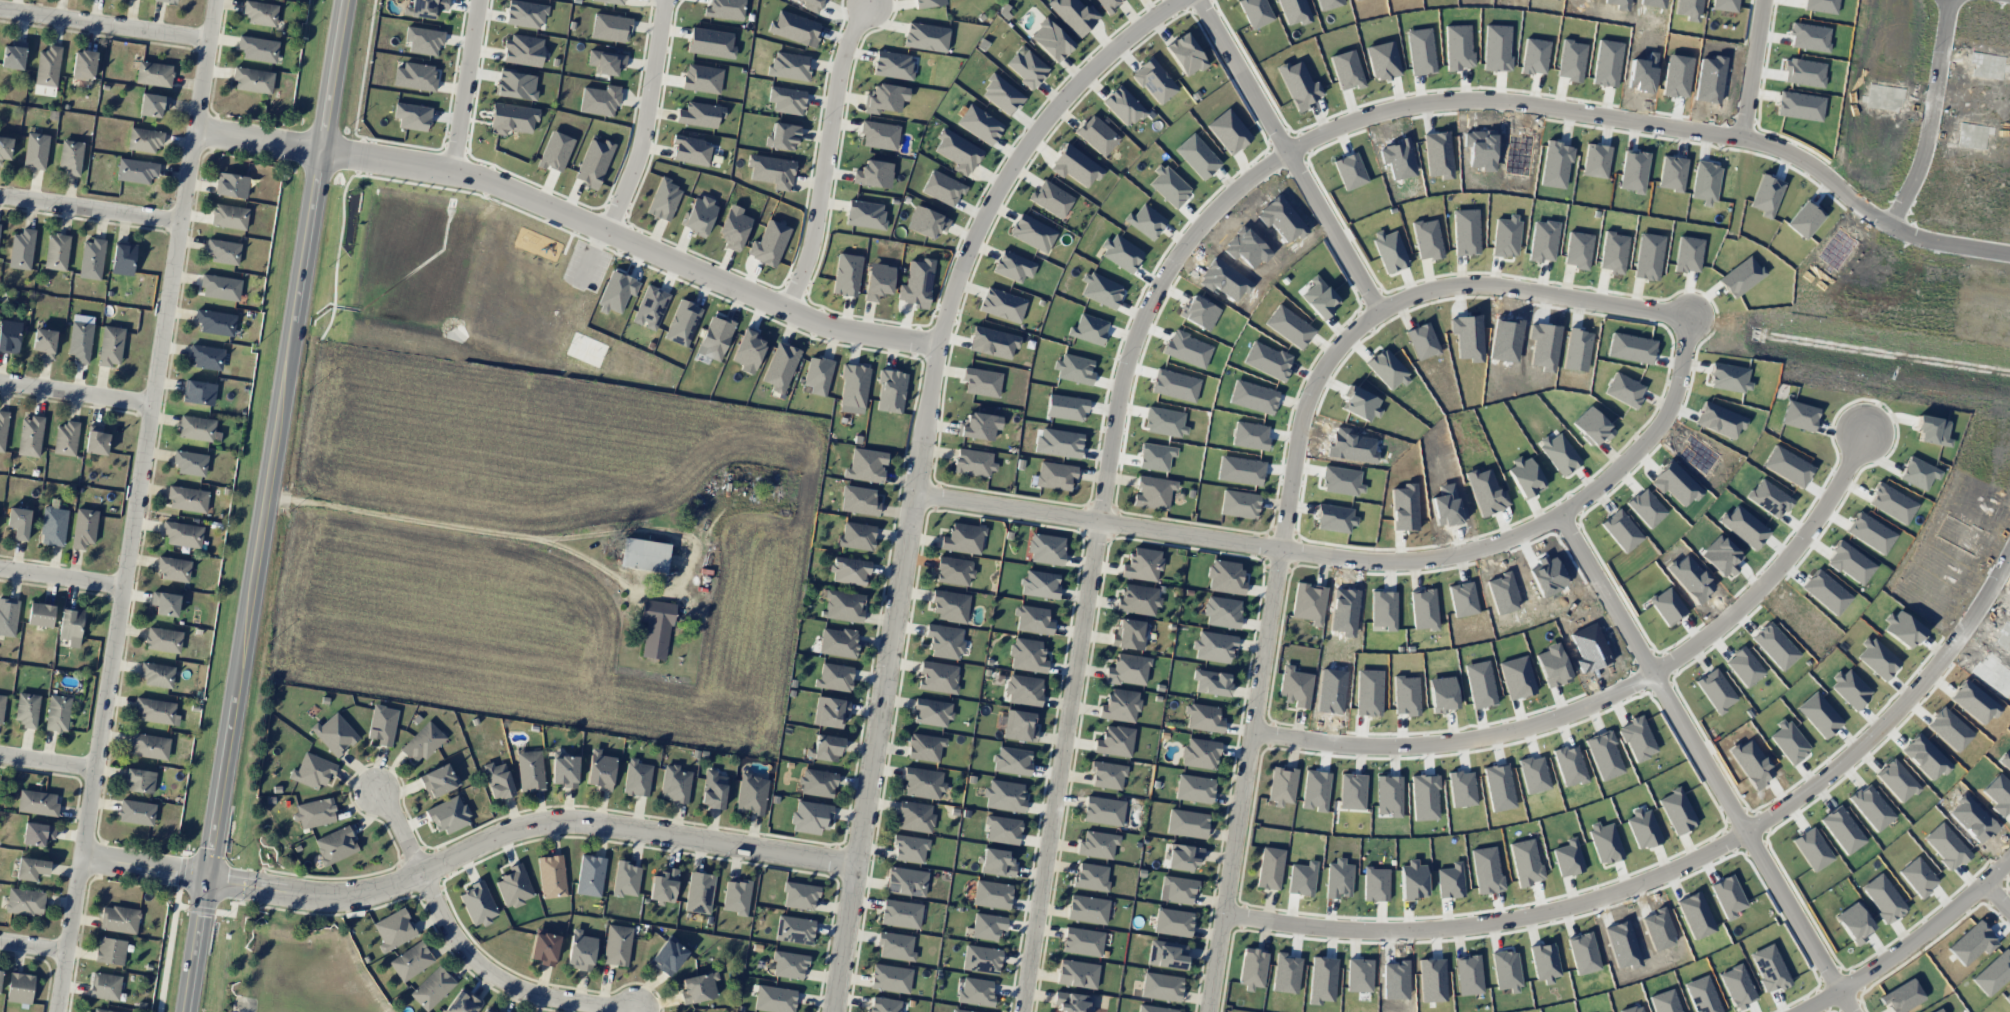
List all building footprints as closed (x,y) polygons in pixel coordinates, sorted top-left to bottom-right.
[(404,6),(402,15),(434,20),(436,9),(446,10),(448,0),(411,0),(410,7),(404,6)] [(546,5),(508,0),(505,24),(543,28),(546,5)] [(708,8),(704,7),(703,16),(741,21),(744,0),(709,0),(708,8)] [(804,2),(802,8),(817,14),(823,0),(800,0),(804,2)] [(914,9),(948,3),(947,0),(913,0),(914,9)] [(1077,38),(1100,17),(1089,5),(1085,9),(1077,0),(1053,0),(1047,5),(1077,38)] [(1107,13),(1123,0),(1096,0),(1107,13)] [(247,24),(275,27),(277,4),(244,1),(242,15),(248,15),(247,24)] [(775,22),(770,20),(766,33),(814,48),(818,35),(815,34),(819,22),(779,10),(775,22)] [(629,42),(631,17),(593,14),(591,39),(629,42)] [(1073,46),(1046,18),(1028,35),(1055,63),(1073,46)] [(904,47),(946,51),(948,27),(907,23),(904,47)] [(404,41),(410,41),(408,52),(437,55),(438,45),(442,46),(444,31),(406,27),(404,41)] [(733,32),(690,27),(687,53),(734,59),(735,46),(731,45),(733,32)] [(1185,78),(1206,65),(1186,32),(1164,45),(1185,78)] [(503,61),(539,67),(544,39),(508,33),(503,61)] [(278,41),(238,36),(237,49),(243,49),(242,59),(276,62),(278,41)] [(12,47),(4,45),(0,67),(22,70),(27,42),(13,40),(12,47)] [(38,51),(33,93),(40,94),(41,85),(56,87),(61,47),(47,45),(46,52),(38,51)] [(1021,57),(1016,52),(1005,64),(1032,89),(1049,70),(1027,49),(1021,57)] [(74,50),(71,77),(94,80),(96,52),(74,50)] [(597,74),(616,76),(617,68),(625,69),(626,54),(588,50),(587,65),(598,67),(597,74)] [(872,74),(912,80),(914,70),(909,70),(911,56),(876,50),(872,74)] [(807,81),(810,57),(772,51),(769,75),(807,81)] [(1158,106),(1178,90),(1151,57),(1131,73),(1158,106)] [(173,66),(138,60),(135,82),(169,88),(173,66)] [(433,91),(437,67),(404,62),(403,68),(395,67),(393,85),(433,91)] [(683,90),(720,93),(722,68),(685,64),(683,90)] [(231,80),(236,80),(235,89),(271,94),(274,73),(234,66),(231,80)] [(535,100),(537,74),(499,70),(496,96),(535,100)] [(1025,98),(992,72),(986,80),(990,83),(981,94),(1010,117),(1025,98)] [(878,109),(899,113),(901,100),(907,101),(909,88),(874,82),(871,97),(867,96),(864,112),(877,114),(878,109)] [(578,111),(612,117),(614,106),(618,106),(621,87),(606,84),(604,90),(583,86),(578,111)] [(1101,103),(1128,128),(1145,111),(1118,85),(1101,103)] [(767,101),(774,103),(773,111),(801,115),(805,91),(770,86),(767,101)] [(139,115),(160,117),(160,109),(167,110),(169,96),(141,93),(139,115)] [(725,107),(687,101),(686,110),(678,109),(676,122),(716,129),(718,117),(724,118),(725,107)] [(399,119),(398,128),(428,131),(431,106),(395,103),(393,118),(399,119)] [(531,133),(533,120),(538,121),(539,108),(493,103),(489,133),(505,135),(506,130),(531,133)] [(956,123),(990,146),(1004,125),(970,103),(956,123)] [(1119,139),(1091,114),(1075,132),(1102,157),(1119,139)] [(859,134),(863,135),(862,146),(896,151),(899,125),(861,120),(859,134)] [(798,126),(773,122),(770,135),(767,135),(765,146),(794,151),(798,126)] [(162,146),(164,131),(130,128),(127,149),(155,152),(155,145),(162,146)] [(955,162),(952,170),(968,178),(982,148),(941,128),(936,139),(939,140),(933,152),(955,162)] [(537,166),(545,169),(546,167),(561,172),(574,139),(550,130),(537,166)] [(45,169),(48,135),(26,133),(23,167),(45,169)] [(673,161),(707,166),(710,146),(703,145),(704,139),(673,135),(673,143),(675,143),(673,161)] [(0,165),(1,159),(9,160),(13,138),(0,136),(0,165)] [(615,143),(604,139),(602,143),(589,139),(575,178),(588,183),(586,187),(597,191),(615,143)] [(83,142),(61,140),(58,167),(65,168),(64,175),(80,176),(83,142)] [(1048,168),(1062,178),(1065,173),(1087,190),(1102,169),(1066,143),(1048,168)] [(774,183),(773,189),(789,192),(794,162),(748,154),(746,167),(751,168),(749,179),(774,183)] [(116,180),(150,183),(150,176),(157,177),(159,162),(118,158),(116,180)] [(890,188),(892,163),(865,160),(864,169),(853,167),(852,184),(890,188)] [(920,192),(952,207),(959,194),(963,196),(967,187),(931,169),(920,192)] [(246,199),(249,177),(218,172),(215,194),(246,199)] [(660,178),(645,213),(669,222),(683,187),(660,178)] [(1027,198),(1060,219),(1073,198),(1043,179),(1035,193),(1032,191),(1027,198)] [(718,205),(695,195),(681,228),(704,237),(718,205)] [(883,229),(885,204),(848,200),(845,225),(883,229)] [(211,226),(246,229),(248,207),(213,204),(211,226)] [(741,215),(743,209),(730,204),(717,238),(728,243),(726,248),(738,252),(751,219),(741,215)] [(906,229),(932,238),(935,229),(945,232),(950,218),(914,206),(906,229)] [(1057,229),(1018,214),(1009,237),(1047,253),(1057,229)] [(746,256),(775,267),(791,228),(767,219),(759,242),(752,240),(746,256)] [(7,267),(28,271),(36,230),(22,227),(20,235),(13,234),(7,267)] [(44,269),(66,271),(69,235),(47,233),(44,269)] [(79,277),(101,280),(105,240),(92,238),(91,242),(82,241),(79,277)] [(241,244),(207,238),(205,253),(212,254),(210,261),(237,265),(241,244)] [(131,276),(137,245),(115,241),(110,273),(131,276)] [(1024,275),(1031,278),(1036,263),(1001,250),(992,272),(1021,283),(1024,275)] [(855,298),(863,257),(839,253),(831,293),(855,298)] [(933,259),(921,258),(921,262),(908,261),(906,285),(899,284),(897,301),(913,303),(912,308),(928,310),(933,259)] [(891,295),(894,266),(868,263),(864,301),(877,303),(878,294),(891,295)] [(597,307),(619,315),(628,294),(634,296),(640,281),(611,271),(597,307)] [(242,280),(201,273),(199,287),(203,288),(202,296),(238,302),(242,280)] [(654,331),(670,295),(647,285),(633,317),(647,323),(645,327),(654,331)] [(1026,299),(986,287),(979,311),(1019,323),(1026,299)] [(687,347),(702,308),(679,299),(664,339),(687,347)] [(194,322),(201,323),(199,332),(232,337),(236,315),(196,309),(194,322)] [(67,355),(75,356),(74,362),(87,364),(95,317),(73,314),(67,355)] [(721,362),(733,322),(709,315),(697,354),(721,362)] [(18,353),(21,321),(0,319),(0,352),(18,353)] [(119,367),(125,329),(103,325),(97,363),(119,367)] [(757,332),(744,326),(731,361),(742,365),(739,371),(752,375),(765,343),(755,338),(757,332)] [(1013,347),(1017,348),(1020,336),(973,326),(968,350),(1010,359),(1013,347)] [(39,357),(53,359),(56,331),(34,329),(32,350),(40,351),(39,357)] [(760,380),(773,385),(771,390),(782,395),(801,351),(778,341),(760,380)] [(193,367),(221,370),(224,348),(190,345),(189,359),(194,359),(193,367)] [(833,362),(809,356),(802,385),(811,387),(809,393),(825,397),(833,362)] [(869,366),(843,364),(839,405),(865,408),(869,366)] [(964,392),(997,398),(1002,374),(964,367),(962,380),(966,381),(964,392)] [(907,374),(879,369),(878,380),(881,381),(876,410),(900,414),(907,374)] [(182,401),(212,406),(216,385),(186,379),(182,401)] [(1780,398),(1770,423),(1802,435),(1811,410),(1780,398)] [(1914,412),(1948,409),(1949,438),(1915,439),(1914,412)] [(4,452),(8,412),(0,411),(0,452),(4,452)] [(993,441),(994,429),(1000,430),(1002,417),(966,412),(965,426),(960,425),(958,436),(993,441)] [(39,457),(43,417),(30,415),(30,420),(21,419),(17,455),(39,457)] [(215,420),(180,416),(177,437),(212,441),(215,420)] [(75,456),(78,422),(64,421),(64,426),(56,426),(53,454),(75,456)] [(85,453),(107,455),(109,434),(101,433),(102,426),(87,425),(85,453)] [(990,463),(992,453),(956,447),(952,472),(988,478),(989,470),(996,471),(997,464),(990,463)] [(887,452),(852,448),(850,469),(843,468),(842,478),(882,483),(884,467),(886,467),(887,452)] [(1911,449),(1942,462),(1930,487),(1898,474),(1911,449)] [(177,474),(206,476),(207,454),(173,452),(172,465),(178,465),(177,474)] [(1799,499),(1763,474),(1776,454),(1813,480),(1799,499)] [(1068,490),(1070,479),(1076,480),(1077,465),(1038,461),(1035,487),(1068,490)] [(1132,505),(1166,511),(1170,489),(1175,490),(1177,482),(1137,474),(1134,492),(1132,505)] [(880,503),(873,502),(875,490),(843,485),(839,510),(877,516),(880,503)] [(206,512),(208,490),(168,486),(166,499),(170,499),(169,508),(206,512)] [(1220,515),(1256,519),(1259,494),(1222,490),(1220,515)] [(1858,509),(1869,491),(1906,508),(1894,530),(1858,509)] [(13,539),(26,542),(32,511),(9,506),(6,526),(15,528),(13,539)] [(64,546),(67,509),(43,507),(40,544),(64,546)] [(70,548),(84,550),(85,543),(93,544),(98,511),(76,508),(70,548)] [(1845,517),(1882,539),(1871,558),(1833,536),(1845,517)] [(200,549),(203,527),(163,521),(161,534),(167,535),(166,544),(200,549)] [(836,545),(872,551),(876,526),(844,521),(841,538),(837,537),(836,545)] [(939,549),(980,554),(983,527),(951,523),(949,537),(941,536),(939,549)] [(1061,566),(1066,538),(1030,533),(1027,553),(1031,553),(1030,561),(1061,566)] [(621,567),(666,572),(669,544),(624,538),(621,567)] [(1120,577),(1158,581),(1161,551),(1131,548),(1129,564),(1121,564),(1120,577)] [(967,586),(968,577),(972,577),(974,561),(938,556),(935,582),(967,586)] [(161,580),(188,582),(190,560),(157,557),(155,571),(162,571),(161,580)] [(870,561),(832,557),(831,573),(833,573),(832,582),(864,585),(865,574),(868,574),(870,561)] [(1243,594),(1245,582),(1240,581),(1242,563),(1210,559),(1208,577),(1209,577),(1208,590),(1243,594)] [(1019,594),(1057,600),(1059,587),(1057,586),(1058,574),(1026,569),(1025,578),(1022,577),(1019,594)] [(1321,627),(1326,587),(1295,583),(1291,617),(1311,620),(1310,626),(1321,627)] [(1155,606),(1158,606),(1160,588),(1123,584),(1121,598),(1117,598),(1115,611),(1153,615),(1155,606)] [(860,623),(864,595),(820,589),(819,597),(827,598),(824,618),(860,623)] [(930,616),(965,622),(969,595),(934,589),(930,616)] [(156,605),(155,615),(177,617),(179,594),(151,592),(150,605),(156,605)] [(1206,624),(1237,628),(1241,600),(1206,596),(1203,615),(1207,616),(1206,624)] [(19,601),(0,598),(0,635),(13,638),(19,601)] [(665,660),(674,604),(643,599),(640,621),(646,622),(641,657),(665,660)] [(54,605),(29,603),(27,625),(52,627),(54,605)] [(1053,622),(1046,621),(1048,609),(1014,605),(1013,615),(1018,616),(1016,631),(1051,635),(1053,622)] [(58,639),(68,640),(68,647),(79,648),(83,609),(61,607),(58,639)] [(1110,647),(1143,650),(1146,622),(1119,619),(1117,632),(1111,632),(1110,647)] [(928,656),(960,660),(964,628),(926,624),(924,637),(931,638),(928,656)] [(179,654),(182,632),(148,626),(144,648),(179,654)] [(858,632),(822,627),(818,653),(854,658),(858,632)] [(1194,659),(1231,664),(1235,636),(1199,631),(1197,640),(1192,639),(1191,649),(1195,650),(1194,659)] [(1009,669),(1045,673),(1047,660),(1041,659),(1043,641),(1012,637),(1009,669)] [(1145,687),(1149,657),(1116,653),(1114,667),(1106,666),(1104,681),(1145,687)] [(917,689),(957,694),(958,686),(955,686),(958,665),(920,661),(918,677),(919,677),(917,689)] [(174,666),(140,663),(139,676),(145,677),(144,685),(172,688),(174,666)] [(819,679),(815,678),(813,686),(849,692),(853,667),(822,663),(819,679)] [(1307,709),(1312,674),(1292,671),(1293,665),(1282,664),(1278,699),(1293,700),(1292,707),(1307,709)] [(1229,695),(1230,673),(1193,671),(1192,680),(1196,680),(1195,693),(1229,695)] [(1007,703),(1039,707),(1043,679),(1007,674),(1005,694),(1009,694),(1007,703)] [(1098,718),(1136,722),(1139,692),(1109,689),(1107,705),(1099,705),(1098,718)] [(15,720),(21,721),(21,728),(36,729),(39,695),(17,693),(15,720)] [(46,730),(68,732),(70,697),(48,695),(46,730)] [(814,725),(842,729),(847,701),(819,696),(814,725)] [(175,703),(135,697),(133,711),(140,712),(139,720),(178,726),(179,716),(173,715),(175,703)] [(946,728),(947,720),(950,720),(953,703),(915,698),(913,711),(915,711),(914,723),(946,728)] [(1186,729),(1222,733),(1223,720),(1217,720),(1219,707),(1185,703),(1184,714),(1188,714),(1186,729)] [(367,737),(378,740),(377,745),(391,747),(398,709),(373,704),(367,737)] [(1036,714),(1009,710),(1004,738),(1032,742),(1036,714)] [(320,726),(316,722),(308,729),(336,758),(359,737),(335,712),(320,726)] [(445,737),(428,720),(400,749),(417,766),(445,737)] [(1093,753),(1130,756),(1133,728),(1104,725),(1103,740),(1094,739),(1093,753)] [(131,756),(167,760),(170,737),(129,733),(128,746),(132,747),(131,756)] [(938,763),(941,746),(945,747),(946,739),(910,733),(906,758),(938,763)] [(837,763),(842,738),(816,734),(811,758),(837,763)] [(1180,766),(1216,769),(1219,742),(1188,738),(1187,746),(1182,745),(1180,766)] [(1030,750),(998,747),(997,754),(994,754),(992,771),(1029,776),(1031,763),(1029,763),(1030,750)] [(586,784),(597,786),(596,789),(610,792),(615,758),(599,755),(600,749),(592,748),(586,784)] [(543,790),(542,751),(517,752),(518,791),(543,790)] [(287,779),(316,789),(319,783),(327,787),(335,763),(304,752),(297,771),(291,769),(287,779)] [(551,784),(561,784),(561,787),(577,788),(577,755),(552,755),(551,784)] [(623,794),(648,797),(651,765),(636,763),(636,758),(627,757),(623,794)] [(1121,791),(1125,766),(1093,761),(1090,786),(1121,791)] [(458,785),(448,762),(419,776),(430,799),(458,785)] [(482,764),(491,800),(514,794),(505,763),(493,766),(492,762),(482,764)] [(687,803),(691,771),(677,769),(678,766),(664,764),(659,799),(687,803)] [(1296,769),(1271,766),(1267,800),(1274,801),(1274,807),(1281,808),(1282,802),(1292,803),(1296,769)] [(938,800),(939,791),(944,792),(945,783),(941,783),(943,773),(906,767),(902,794),(938,800)] [(152,795),(156,773),(126,768),(123,790),(152,795)] [(798,792),(832,798),(837,774),(802,768),(798,792)] [(701,806),(723,808),(726,777),(716,776),(717,770),(704,769),(701,806)] [(1175,798),(1211,804),(1215,779),(1178,774),(1175,798)] [(736,810),(750,812),(750,815),(763,816),(767,778),(740,775),(736,810)] [(983,787),(982,797),(986,797),(985,808),(1022,812),(1025,784),(989,780),(988,787),(983,787)] [(17,812),(57,816),(58,803),(55,802),(55,794),(19,790),(17,812)] [(471,823),(459,795),(425,809),(435,832),(443,829),(445,834),(471,823)] [(1122,826),(1125,801),(1085,796),(1082,821),(1122,826)] [(293,822),(299,820),(301,829),(336,822),(331,797),(295,804),(297,812),(291,813),(293,822)] [(118,822),(153,825),(155,804),(120,800),(118,822)] [(896,828),(931,833),(934,814),(930,813),(931,805),(900,800),(896,828)] [(790,831),(819,834),(820,829),(829,830),(831,804),(796,801),(796,811),(792,811),(790,831)] [(1166,833),(1205,839),(1208,815),(1169,809),(1166,833)] [(1017,846),(1021,820),(985,814),(984,824),(988,825),(986,841),(1017,846)] [(43,847),(44,838),(53,839),(55,826),(25,822),(21,844),(43,847)] [(357,853),(348,826),(313,839),(323,865),(357,853)] [(1076,854),(1111,859),(1114,844),(1118,844),(1120,835),(1084,830),(1083,842),(1078,841),(1076,854)] [(892,860),(923,863),(924,850),(928,850),(929,838),(895,835),(892,860)] [(1166,868),(1190,871),(1191,863),(1201,863),(1203,847),(1169,844),(1168,854),(1167,854),(1166,868)] [(1284,850),(1262,846),(1256,887),(1278,890),(1284,850)] [(980,873),(1014,877),(1016,861),(1006,860),(1007,851),(983,848),(980,873)] [(538,857),(541,899),(566,896),(562,855),(538,857)] [(601,896),(605,857),(580,855),(576,894),(601,896)] [(36,874),(49,874),(50,860),(18,858),(17,880),(36,881),(36,874)] [(508,867),(511,874),(495,880),(505,909),(534,898),(521,862),(508,867)] [(612,894),(637,897),(641,865),(616,862),(612,894)] [(1108,866),(1079,863),(1078,874),(1073,874),(1072,888),(1106,891),(1108,866)] [(928,872),(889,866),(885,891),(924,898),(928,872)] [(656,903),(674,905),(677,868),(662,867),(661,876),(651,876),(649,899),(657,900),(656,903)] [(708,914),(715,876),(691,871),(684,910),(708,914)] [(1161,901),(1193,905),(1196,880),(1164,876),(1161,901)] [(727,881),(721,911),(746,915),(752,881),(739,878),(738,883),(727,881)] [(472,926),(481,922),(482,924),(499,917),(483,881),(458,892),(472,926)] [(783,907),(813,911),(815,897),(818,898),(820,886),(784,881),(782,891),(785,891),(783,907)] [(1009,909),(1011,884),(975,881),(973,906),(1009,909)] [(45,893),(9,887),(5,911),(41,917),(45,893)] [(1109,900),(1071,894),(1066,919),(1105,925),(1109,900)] [(880,923),(919,929),(922,905),(884,899),(880,923)] [(103,905),(99,928),(135,934),(139,910),(103,905)] [(417,936),(404,908),(372,923),(382,944),(378,946),(381,953),(417,936)] [(1193,912),(1156,909),(1154,934),(1190,937),(1193,912)] [(1005,930),(1006,917),(973,913),(971,938),(997,940),(998,930),(1005,930)] [(775,940),(811,944),(814,920),(778,916),(775,940)] [(633,928),(608,924),(602,963),(627,967),(633,928)] [(597,939),(580,935),(581,929),(573,928),(565,967),(590,972),(597,939)] [(1104,931),(1065,928),(1062,952),(1101,956),(1104,931)] [(535,929),(529,958),(539,960),(539,964),(553,967),(560,935),(535,929)] [(914,962),(915,952),(911,952),(913,937),(878,931),(876,946),(880,947),(879,956),(914,962)] [(670,977),(688,950),(667,936),(649,963),(670,977)] [(124,964),(126,940),(97,938),(95,962),(124,964)] [(388,962),(402,983),(434,961),(420,940),(388,962)] [(1184,969),(1187,944),(1150,940),(1147,965),(1184,969)] [(962,970),(999,974),(1001,949),(965,945),(962,970)] [(1245,985),(1244,991),(1252,992),(1253,987),(1263,988),(1267,951),(1242,949),(1238,984),(1245,985)] [(804,979),(806,954),(774,951),(772,976),(804,979)] [(1096,988),(1098,964),(1059,960),(1057,985),(1096,988)] [(1736,1009),(1746,1004),(1745,1002),(1755,997),(1738,961),(1728,965),(1729,967),(1716,973),(1732,1006),(1734,1005),(1736,1009)] [(912,968),(872,964),(870,989),(909,993),(912,968)] [(408,994),(425,1011),(456,984),(439,965),(408,994)] [(684,1004),(716,997),(713,980),(718,979),(717,971),(678,979),(684,1004)] [(6,1002),(31,1004),(34,975),(9,972),(6,1002)] [(118,1001),(121,976),(92,972),(89,996),(118,1001)] [(1141,998),(1180,1001),(1182,976),(1143,973),(1141,998)] [(1704,973),(1682,982),(1694,1011),(1720,1011),(1704,973)] [(958,1001),(991,1007),(995,982),(962,976),(958,1001)] [(772,1011),(793,1011),(796,991),(758,984),(753,1009),(772,1011)] [(481,1001),(460,987),(444,1011),(474,1011),(481,1001)] [(1087,1011),(1088,1011),(1090,996),(1056,991),(1054,1010),(1062,1011),(1087,1011)] [(902,1001),(870,996),(868,1011),(901,1011),(902,1001)] [(1178,1011),(1139,1003),(1138,1011),(1178,1011)]
